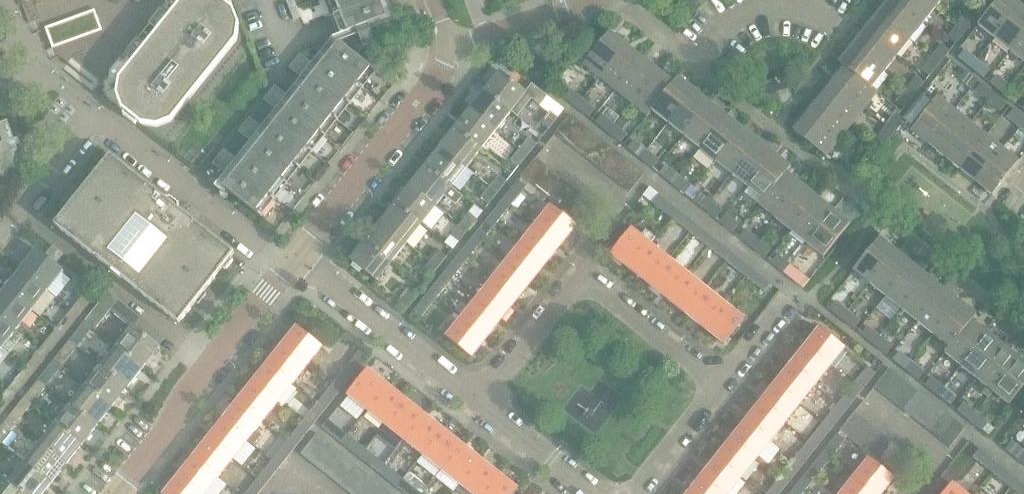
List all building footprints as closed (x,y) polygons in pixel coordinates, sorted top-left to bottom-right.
[(153,37),(206,78),(236,41),(239,25),(233,10),(230,8),(232,5),(228,2),(226,1),(225,0),(182,0),(177,7),(172,3),(161,18),(165,21),(153,37)] [(224,187),(229,192),(262,217),(377,73),(357,57),(363,48),(375,44),(368,25),(394,15),(393,14),(388,0),(323,0),(330,18),(337,36),(339,42),(224,187)] [(286,2),(293,20),(300,18),(294,0),(291,0),(286,2)] [(923,24),(893,0),(888,0),(877,14),(910,40),(923,24)] [(936,8),(925,0),(893,0),(923,24),(936,8)] [(936,8),(942,0),(925,0),(936,8)] [(995,38),(1021,5),(1015,0),(998,0),(978,25),(995,38)] [(1021,5),(995,38),(1010,51),(1023,34),(1023,7),(1021,5)] [(967,11),(957,25),(965,32),(976,18),(967,11)] [(898,56),(910,40),(877,14),(864,30),(898,56)] [(955,44),(965,32),(957,25),(947,37),(955,44)] [(885,72),(898,56),(864,30),(852,46),(885,72)] [(583,65),(600,78),(626,45),(610,32),(583,65)] [(1010,51),(1023,62),(1023,34),(1010,51)] [(119,79),(116,95),(122,110),(125,112),(123,115),(136,125),(138,122),(141,125),(157,127),(172,121),(206,78),(153,37),(137,57),(132,53),(121,67),(125,71),(119,79)] [(940,43),(930,56),(940,63),(950,51),(940,43)] [(600,78),(616,91),(642,57),(626,45),(600,78)] [(873,88),(885,72),(852,46),(839,62),(844,67),(845,66),(872,88),(873,88)] [(958,58),(971,68),(977,60),(964,50),(958,58)] [(302,52),(289,67),(300,76),(313,60),(302,52)] [(930,76),(940,63),(930,56),(920,69),(930,76)] [(616,91),(632,104),(658,70),(642,57),(616,91)] [(990,70),(977,60),(971,68),(984,78),(990,70)] [(878,92),(873,88),(872,88),(845,66),(844,67),(832,82),(865,109),(878,92)] [(648,117),(653,111),(652,111),(674,83),(658,70),(632,104),(648,117)] [(978,81),(965,70),(958,79),(971,90),(978,81)] [(500,71),(485,91),(511,112),(512,112),(518,117),(532,99),(540,105),(548,96),(532,83),(526,91),(500,71)] [(990,83),(1003,93),(1009,85),(996,75),(990,83)] [(915,76),(905,88),(914,95),(924,83),(915,76)] [(652,111),(653,111),(668,123),(695,90),(679,77),(674,83),(652,111)] [(853,125),(865,109),(832,82),(819,98),(853,125)] [(974,92),(987,102),(994,93),(981,83),(974,92)] [(275,85),(264,99),(276,108),(287,94),(275,85)] [(1022,95),(1009,85),(1003,93),(1016,103),(1022,95)] [(904,108),(914,95),(905,88),(895,101),(904,108)] [(563,97),(576,108),(583,99),(569,89),(563,97)] [(668,123),(684,136),(711,103),(695,90),(668,123)] [(485,91),(470,110),(496,131),(511,112),(485,91)] [(1007,103),(994,93),(987,102),(1000,112),(1007,103)] [(923,95),(904,119),(911,125),(930,101),(923,95)] [(912,131),(928,144),(955,111),(938,97),(912,131)] [(840,141),(853,125),(819,98),(806,114),(840,141)] [(595,109),(583,99),(576,108),(588,117),(595,109)] [(684,136),(700,149),(727,115),(711,103),(684,136)] [(1019,127),(1023,122),(1023,117),(1013,108),(1006,117),(1019,127)] [(470,110),(455,129),(482,150),(496,131),(470,110)] [(548,130),(557,118),(549,111),(540,123),(548,130)] [(971,123),(955,111),(928,144),(944,157),(971,123)] [(895,112),(885,125),(894,132),(904,120),(895,112)] [(595,123),(608,133),(615,125),(601,114),(595,123)] [(827,157),(840,141),(806,114),(793,130),(827,157)] [(555,133),(565,141),(580,122),(570,115),(555,133)] [(700,149),(716,161),(743,128),(727,115),(700,149)] [(623,116),(616,124),(623,130),(630,121),(623,116)] [(250,117),(238,131),(250,140),(262,126),(250,117)] [(25,170),(7,121),(0,123),(0,179),(25,170)] [(565,141),(574,148),(589,129),(580,122),(565,141)] [(986,136),(971,123),(944,157),(960,169),(986,136)] [(627,134),(615,125),(608,133),(620,143),(627,134)] [(883,146),(894,132),(885,125),(874,138),(883,146)] [(716,161),(732,174),(759,141),(743,128),(716,161)] [(455,129),(440,147),(467,169),(482,150),(455,129)] [(574,148),(583,155),(598,137),(589,129),(574,148)] [(1002,149),(986,136),(960,169),(976,182),(1002,149)] [(583,155),(592,162),(607,144),(598,137),(583,155)] [(528,139),(519,149),(527,156),(536,145),(528,139)] [(627,149),(640,159),(647,150),(634,140),(627,149)] [(732,174),(748,187),(775,153),(759,141),(732,174)] [(869,143),(859,156),(869,164),(879,151),(869,143)] [(592,162),(601,170),(616,151),(607,144),(592,162)] [(440,147),(425,166),(452,187),(467,169),(440,147)] [(224,149),(213,163),(225,172),(236,158),(224,149)] [(518,167),(527,156),(519,149),(510,161),(518,167)] [(1019,162),(1002,149),(976,182),(992,195),(1019,162)] [(659,160),(647,150),(640,159),(652,169),(659,160)] [(601,170),(610,177),(625,159),(616,151),(601,170)] [(748,187),(764,199),(764,200),(786,172),(787,172),(791,167),(775,153),(748,187)] [(230,258),(234,254),(179,210),(178,212),(164,201),(165,199),(110,156),(107,160),(104,158),(96,168),(99,170),(80,194),(78,192),(70,202),(72,204),(55,225),(113,271),(112,272),(121,280),(122,278),(179,323),(196,302),(198,304),(206,294),(204,292),(223,268),(225,270),(233,260),(230,258)] [(859,177),(869,164),(859,156),(849,169),(859,177)] [(521,177),(530,185),(545,166),(536,158),(521,177)] [(610,177),(619,185),(634,166),(625,159),(610,177)] [(463,196),(452,187),(425,166),(410,185),(437,206),(444,197),(455,205),(463,196)] [(530,185),(539,192),(554,173),(545,166),(530,185)] [(644,173),(634,166),(619,185),(629,192),(644,173)] [(659,174),(672,184),(678,176),(666,166),(659,174)] [(759,205),(775,218),(802,185),(787,172),(786,172),(764,200),(764,199),(759,205)] [(539,192),(548,199),(563,180),(554,173),(539,192)] [(498,176),(489,187),(498,193),(506,182),(498,176)] [(691,186),(678,176),(672,184),(684,194),(691,186)] [(518,180),(503,199),(511,206),(526,187),(518,180)] [(548,199),(557,206),(572,187),(563,180),(548,199)] [(410,185),(395,203),(422,225),(437,206),(410,185)] [(775,218),(791,231),(818,198),(802,185),(775,218)] [(488,205),(498,193),(489,187),(480,199),(488,205)] [(557,206),(566,214),(581,195),(572,187),(557,206)] [(642,195),(669,217),(675,209),(648,188),(642,195)] [(691,200),(704,210),(710,202),(698,192),(691,200)] [(591,203),(581,195),(566,214),(576,222),(591,203)] [(791,231),(807,244),(834,210),(818,198),(791,231)] [(503,199),(488,218),(496,225),(511,206),(503,199)] [(723,212),(710,202),(704,210),(716,220),(723,212)] [(395,203),(381,222),(407,243),(422,225),(395,203)] [(550,206),(535,225),(561,246),(577,227),(550,206)] [(669,217),(689,233),(695,225),(675,209),(669,217)] [(850,223),(834,210),(807,244),(824,257),(850,223)] [(467,213),(459,224),(468,230),(476,220),(467,213)] [(726,214),(720,222),(732,233),(739,224),(726,214)] [(488,218),(473,237),(481,243),(496,225),(488,218)] [(381,222),(366,241),(392,262),(407,243),(381,222)] [(458,243),(468,230),(459,224),(449,236),(458,243)] [(535,225),(520,244),(546,265),(561,246),(535,225)] [(689,233),(708,248),(714,240),(695,225),(689,233)] [(611,255),(630,270),(650,245),(656,237),(646,230),(640,237),(631,230),(611,255)] [(739,238),(752,248),(758,240),(745,230),(739,238)] [(473,237),(458,255),(466,262),(481,243),(473,237)] [(853,271),(870,284),(896,251),(880,238),(853,271)] [(708,248),(726,263),(733,255),(714,240),(708,248)] [(771,250),(758,240),(752,248),(764,258),(771,250)] [(377,281),(392,262),(366,241),(350,260),(377,281)] [(520,244),(505,262),(531,283),(546,265),(520,244)] [(45,257),(56,266),(65,254),(54,245),(45,257)] [(630,270),(648,284),(668,259),(650,245),(630,270)] [(36,250),(20,270),(56,299),(57,297),(48,291),(64,272),(56,266),(45,257),(36,250)] [(438,250),(429,261),(438,268),(447,257),(438,250)] [(912,263),(896,251),(870,284),(886,297),(912,263)] [(769,262),(784,273),(790,265),(776,253),(769,262)] [(458,255),(443,274),(452,281),(466,262),(458,255)] [(726,263),(743,276),(750,268),(733,255),(726,263)] [(648,284),(667,299),(687,274),(668,259),(648,284)] [(429,279),(438,268),(429,261),(421,272),(429,279)] [(505,262),(490,281),(517,302),(531,283),(505,262)] [(928,276),(912,263),(886,297),(902,309),(928,276)] [(802,274),(790,265),(784,273),(795,282),(802,274)] [(41,317),(56,299),(20,270),(5,290),(32,311),(33,310),(41,317)] [(443,274),(429,292),(437,299),(452,281),(443,274)] [(667,299),(686,314),(706,289),(687,274),(667,299)] [(944,289),(928,276),(902,309),(918,322),(944,289)] [(490,281),(475,300),(502,321),(517,302),(490,281)] [(407,306),(417,295),(408,288),(399,299),(407,306)] [(686,314),(704,329),(724,304),(706,289),(686,314)] [(960,302),(944,289),(918,322),(934,335),(960,302)] [(0,296),(0,318),(17,331),(32,311),(5,290),(0,296)] [(86,291),(71,310),(79,317),(94,298),(86,291)] [(421,319),(437,299),(429,292),(413,312),(421,319)] [(475,300),(461,318),(487,339),(502,321),(475,300)] [(828,308),(842,319),(849,311),(835,300),(828,308)] [(100,302),(84,323),(93,329),(95,331),(110,311),(100,302)] [(945,353),(976,314),(960,302),(934,335),(949,347),(945,353)] [(744,319),(724,304),(704,329),(724,344),(744,319)] [(79,317),(71,310),(55,330),(63,336),(79,317)] [(860,320),(849,311),(842,319),(853,328),(860,320)] [(945,353),(961,366),(988,333),(972,320),(977,315),(976,314),(945,353)] [(1,350),(17,331),(0,318),(0,349),(1,350)] [(472,358),(487,339),(461,318),(446,337),(472,358)] [(77,349),(93,330),(93,329),(84,323),(69,342),(77,349)] [(861,334),(874,344),(881,336),(868,325),(861,334)] [(133,326),(115,348),(143,369),(160,348),(133,326)] [(296,327),(281,347),(307,367),(322,348),(296,327)] [(819,329),(803,348),(829,369),(844,349),(819,329)] [(55,330),(40,349),(48,356),(63,336),(55,330)] [(961,366),(977,379),(1004,346),(988,333),(961,366)] [(893,345),(881,336),(874,344),(886,354),(893,345)] [(69,342),(53,361),(62,368),(77,349),(69,342)] [(989,397),(993,392),(1020,358),(1004,346),(977,379),(987,387),(983,392),(989,397)] [(281,347),(266,365),(292,386),(307,367),(281,347)] [(115,348),(100,367),(127,388),(143,369),(115,348)] [(803,348),(788,367),(814,387),(829,369),(803,348)] [(40,349),(24,369),(33,375),(48,356),(40,349)] [(893,360),(906,370),(913,361),(900,351),(893,360)] [(1020,358),(993,392),(1009,405),(1023,386),(1023,362),(1020,358)] [(53,361),(38,380),(47,387),(62,368),(53,361)] [(925,371),(913,361),(906,370),(918,380),(925,371)] [(266,365),(251,384),(277,404),(292,386),(266,365)] [(100,367),(85,386),(112,408),(127,388),(100,367)] [(346,367),(331,386),(339,393),(354,373),(346,367)] [(788,367),(774,386),(799,406),(814,387),(788,367)] [(24,369),(9,388),(17,395),(33,375),(24,369)] [(868,369),(853,388),(860,393),(875,374),(868,369)] [(874,388),(884,395),(898,377),(889,369),(874,388)] [(348,395),(367,410),(387,385),(368,370),(348,395)] [(925,385),(938,395),(945,387),(932,376),(925,385)] [(884,395),(893,403),(908,384),(898,377),(884,395)] [(38,380),(23,400),(32,406),(47,387),(38,380)] [(251,384),(237,402),(263,423),(277,404),(251,384)] [(917,392),(908,384),(893,403),(903,410),(917,392)] [(367,410),(385,425),(406,399),(387,385),(367,410)] [(85,386),(70,405),(97,427),(112,408),(85,386)] [(308,386),(303,392),(313,399),(318,393),(308,386)] [(331,386),(316,405),(324,411),(339,393),(331,386)] [(774,386),(759,404),(784,425),(799,406),(774,386)] [(957,397),(945,387),(938,395),(950,405),(957,397)] [(0,400),(0,413),(2,414),(17,395),(9,388),(0,400)] [(853,388),(838,407),(845,412),(860,393),(853,388)] [(903,410),(912,418),(927,399),(917,392),(903,410)] [(385,425),(404,440),(424,414),(406,399),(385,425)] [(936,407),(927,399),(912,418),(921,425),(936,407)] [(23,400),(8,419),(17,426),(32,406),(23,400)] [(255,432),(263,423),(237,402),(222,421),(248,442),(249,440),(254,445),(261,437),(255,432)] [(957,411),(970,421),(977,412),(964,402),(957,411)] [(759,404),(744,423),(769,443),(784,425),(759,404)] [(70,405),(55,424),(82,446),(97,427),(70,405)] [(316,405),(301,423),(310,430),(324,411),(316,405)] [(838,407),(823,425),(830,431),(845,412),(838,407)] [(921,425),(931,433),(946,414),(936,407),(921,425)] [(839,431),(849,439),(864,420),(855,412),(839,431)] [(989,422),(977,412),(970,421),(982,431),(989,422)] [(404,440),(422,454),(443,429),(424,414),(404,440)] [(931,433),(940,440),(955,421),(946,414),(931,433)] [(0,429),(0,444),(1,445),(17,426),(8,419),(0,429)] [(322,428),(341,443),(348,435),(329,420),(322,428)] [(849,439),(858,446),(873,427),(864,420),(849,439)] [(222,421),(207,439),(233,460),(248,442),(222,421)] [(965,429),(955,421),(940,440),(950,448),(965,429)] [(301,423),(286,442),(295,449),(310,430),(301,423)] [(744,423),(729,442),(755,462),(769,443),(744,423)] [(55,424),(39,444),(67,465),(82,446),(55,424)] [(823,425),(808,444),(815,449),(830,431),(823,425)] [(858,446),(868,454),(883,435),(873,427),(858,446)] [(422,454),(441,469),(461,444),(443,429),(422,454)] [(301,454),(311,462),(326,442),(317,434),(301,454)] [(341,443),(359,458),(366,449),(348,435),(341,443)] [(836,435),(822,454),(829,459),(843,441),(836,435)] [(868,454),(877,461),(892,442),(883,435),(868,454)] [(207,439),(192,458),(218,479),(233,460),(207,439)] [(1018,460),(1023,452),(1023,451),(1012,441),(1005,450),(1018,460)] [(286,442),(272,461),(280,467),(295,449),(286,442)] [(311,462),(320,469),(335,449),(326,442),(311,462)] [(729,442),(714,460),(740,481),(755,462),(729,442)] [(877,461),(886,469),(902,450),(892,442),(877,461)] [(958,478),(973,459),(991,474),(997,466),(978,452),(966,442),(945,469),(958,478)] [(39,444),(24,463),(51,484),(67,465),(39,444)] [(441,469),(460,484),(480,459),(461,444),(441,469)] [(808,444),(793,463),(800,468),(815,449),(808,444)] [(320,469),(329,476),(345,457),(335,449),(320,469)] [(359,458),(378,473),(384,464),(366,449),(359,458)] [(911,457),(902,450),(886,469),(896,477),(911,457)] [(822,454),(807,472),(814,478),(829,459),(822,454)] [(329,476),(339,484),(354,464),(345,457),(329,476)] [(178,476),(200,493),(206,493),(218,479),(192,458),(178,476)] [(472,493),(482,493),(499,473),(480,459),(460,484),(472,493)] [(853,479),(873,493),(883,493),(894,480),(868,459),(853,479)] [(699,479),(718,493),(729,493),(740,481),(714,460),(699,479)] [(272,461),(257,479),(265,486),(280,467),(272,461)] [(9,482),(24,493),(44,493),(51,484),(24,463),(9,482)] [(793,463),(779,481),(785,487),(800,468),(793,463)] [(339,484),(348,491),(364,472),(354,464),(339,484)] [(378,473),(396,488),(403,479),(384,464),(378,473)] [(991,474),(1009,488),(1015,481),(997,466),(991,474)] [(351,493),(361,493),(373,479),(364,472),(348,491),(351,493)] [(792,491),(795,493),(801,493),(814,478),(807,472),(792,491)] [(499,473),(482,493),(514,493),(518,489),(499,473)] [(178,476),(164,493),(200,493),(178,476)] [(245,493),(259,493),(265,486),(257,479),(245,493)] [(382,487),(373,479),(361,493),(376,493),(382,487)] [(404,493),(421,493),(403,479),(396,488),(404,493)] [(687,493),(718,493),(699,479),(687,493)] [(841,493),(873,493),(853,479),(841,493)] [(768,493),(780,493),(785,487),(779,481),(768,493)] [(1017,493),(1023,493),(1023,488),(1015,481),(1009,488),(1017,493)] [(9,482),(0,493),(24,493),(9,482)] [(951,484),(944,493),(964,493),(951,484)]
